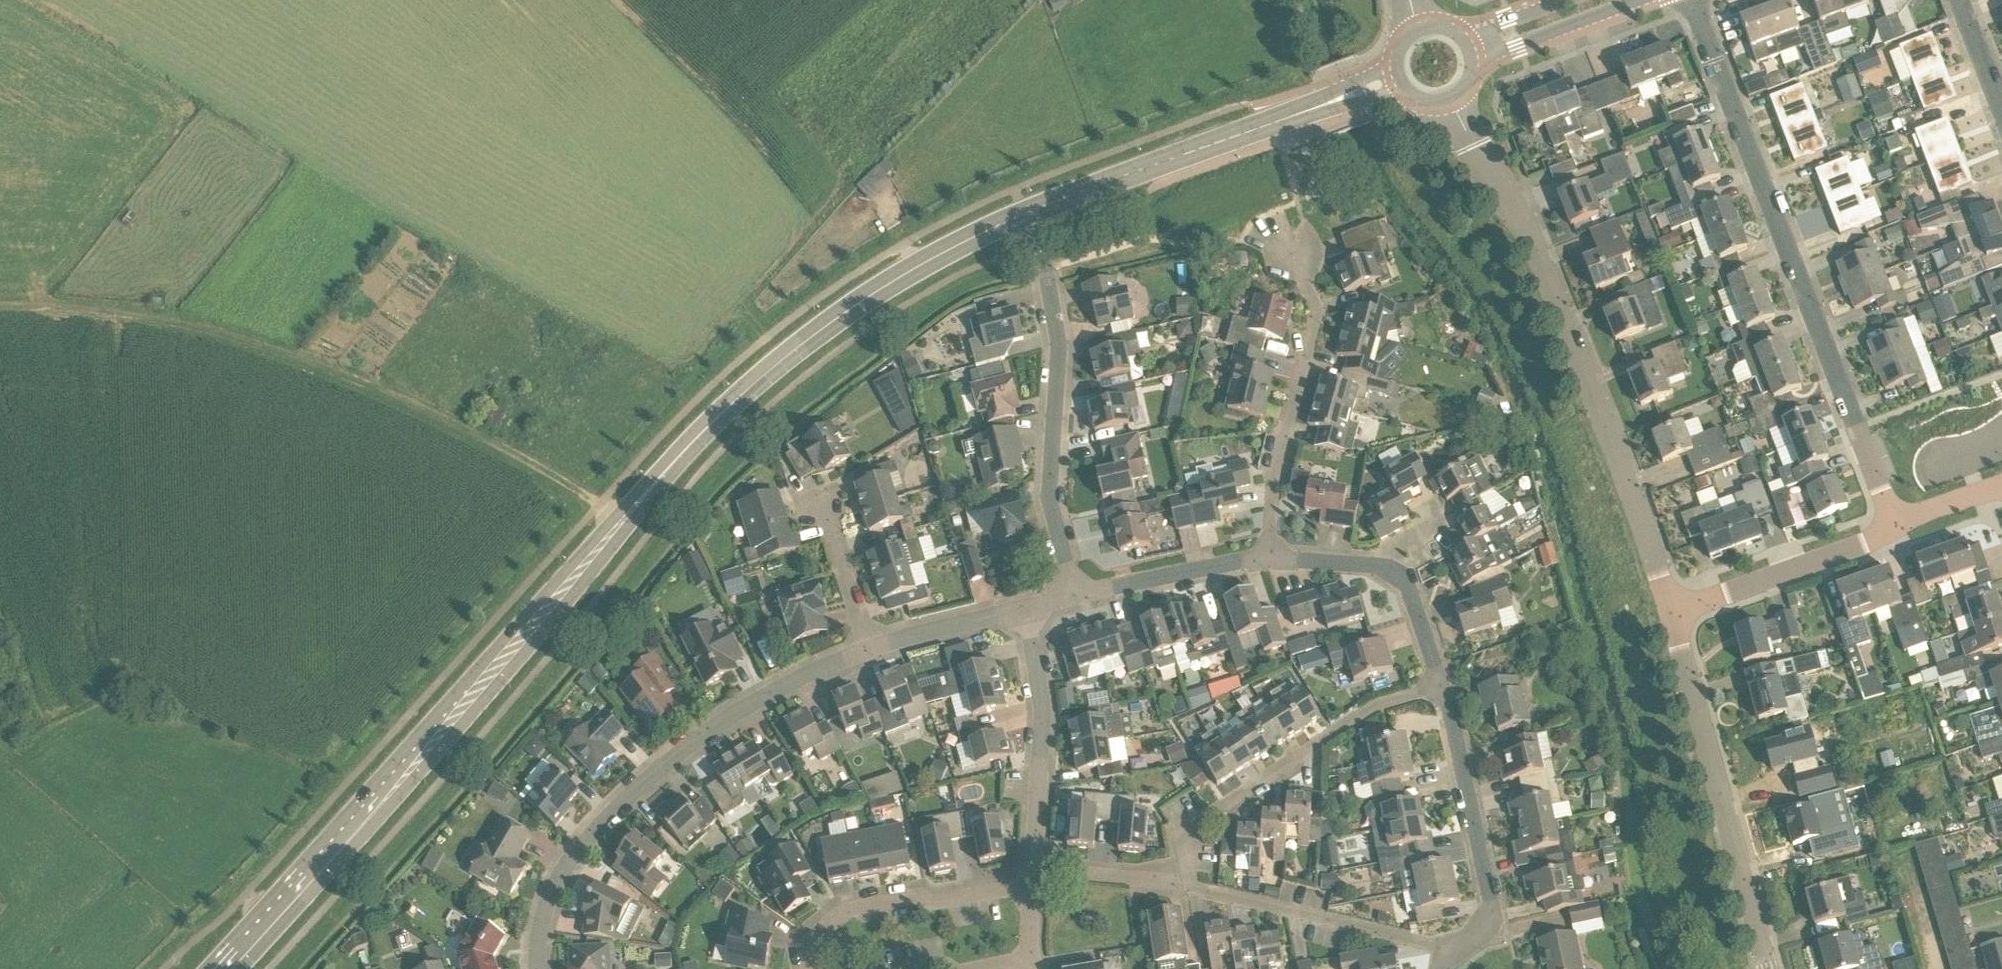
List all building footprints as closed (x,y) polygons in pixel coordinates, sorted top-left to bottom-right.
[(1057,10),(1077,0),(1052,0),(1057,10)] [(1846,15),(1845,15),(1839,0),(1813,0),(1827,38),(1851,29),(1846,15)] [(1846,15),(1869,6),(1867,0),(1839,0),(1845,15),(1846,15)] [(1887,19),(1895,41),(1906,37),(1899,18),(1914,0),(1880,0),(1887,19)] [(1783,54),(1806,46),(1790,2),(1767,10),(1783,54)] [(1757,64),(1783,54),(1767,10),(1741,19),(1757,64)] [(1884,45),(1895,41),(1887,19),(1876,23),(1884,45)] [(1900,83),(1903,82),(1911,79),(1945,66),(1933,36),(1900,48),(1901,50),(1890,55),(1900,83)] [(1818,46),(1826,68),(1837,64),(1829,42),(1818,46)] [(1667,79),(1671,90),(1685,84),(1670,46),(1647,55),(1657,83),(1667,79)] [(1815,72),(1826,68),(1818,46),(1807,50),(1815,72)] [(1876,52),(1854,61),(1860,76),(1882,67),(1876,52)] [(1639,90),(1657,83),(1647,55),(1622,64),(1626,75),(1614,79),(1624,102),(1641,96),(1639,90)] [(1914,85),(1924,111),(1957,100),(1945,66),(1911,79),(1914,85)] [(1768,92),(1791,83),(1786,71),(1764,80),(1768,90),(1768,92)] [(1855,75),(1837,82),(1846,104),(1863,98),(1855,75)] [(1768,90),(1764,80),(1763,79),(1745,86),(1750,97),(1768,90)] [(1905,88),(1914,85),(1911,79),(1903,82),(1905,88)] [(1604,132),(1594,108),(1587,89),(1576,94),(1572,83),(1549,92),(1567,138),(1583,132),(1586,139),(1604,132)] [(1822,109),(1811,113),(1802,88),(1771,99),(1783,131),(1824,115),(1822,109)] [(1565,139),(1567,138),(1549,92),(1524,101),(1534,129),(1546,125),(1555,148),(1567,144),(1565,139)] [(1892,114),(1894,113),(1887,92),(1870,98),(1879,123),(1894,117),(1892,114)] [(1674,129),(1688,123),(1698,119),(1693,107),(1669,116),(1674,129)] [(1826,151),(1815,124),(1826,120),(1824,115),(1783,131),(1796,163),(1826,151)] [(1929,166),(1961,154),(1948,120),(1916,132),(1929,166)] [(1857,127),(1863,142),(1876,137),(1870,121),(1857,127)] [(1667,172),(1671,171),(1684,166),(1712,156),(1702,131),(1692,135),(1688,123),(1674,129),(1665,132),(1672,149),(1660,154),(1667,172)] [(1886,141),(1890,153),(1903,148),(1899,136),(1886,141)] [(1601,162),(1611,187),(1634,178),(1631,170),(1638,168),(1634,157),(1627,160),(1624,154),(1614,158),(1601,162)] [(1929,166),(1941,196),(1973,184),(1961,154),(1929,166)] [(1691,203),(1715,193),(1711,183),(1721,179),(1712,156),(1684,166),(1690,183),(1684,185),(1691,203)] [(1908,169),(1904,156),(1894,160),(1899,172),(1908,169)] [(1828,203),(1861,190),(1848,159),(1816,172),(1828,203)] [(1554,181),(1573,173),(1578,171),(1574,160),(1550,170),(1554,181)] [(1893,177),(1888,164),(1887,164),(1875,169),(1880,183),(1893,177)] [(860,183),(871,196),(890,179),(879,166),(860,183)] [(1601,215),(1594,198),(1606,194),(1601,180),(1560,195),(1572,225),(1601,215)] [(1841,236),(1873,224),(1861,190),(1828,203),(1841,236)] [(1706,218),(1707,222),(1714,239),(1740,228),(1729,201),(1719,205),(1715,193),(1691,203),(1666,213),(1673,231),(1706,218)] [(1919,213),(1928,209),(1923,197),(1915,201),(1919,213)] [(1961,203),(1960,202),(1917,218),(1922,232),(1952,227),(1959,243),(2001,226),(1993,203),(1965,214),(1961,203)] [(1663,204),(1649,210),(1653,218),(1666,212),(1663,204)] [(1890,224),(1904,218),(1900,208),(1886,214),(1885,214),(1889,224),(1890,224)] [(1646,238),(1655,235),(1646,212),(1637,215),(1646,238)] [(1917,219),(1904,224),(1910,239),(1911,239),(1922,235),(1917,220),(1917,219)] [(1393,281),(1387,263),(1378,241),(1385,238),(1379,222),(1375,224),(1344,235),(1354,262),(1337,268),(1346,292),(1380,280),(1382,285),(1393,281)] [(1597,290),(1628,278),(1629,277),(1623,263),(1633,259),(1619,222),(1591,232),(1600,255),(1585,261),(1597,290)] [(1885,233),(1890,244),(1904,238),(1899,227),(1899,226),(1885,232),(1885,233)] [(2001,254),(2001,226),(1959,243),(1965,260),(1940,276),(1945,289),(1988,273),(1983,261),(2001,254)] [(1720,277),(1743,267),(1738,253),(1748,249),(1740,228),(1714,239),(1719,252),(1711,255),(1712,258),(1701,262),(1706,277),(1718,273),(1720,277)] [(1589,232),(1579,236),(1586,255),(1597,251),(1589,232)] [(1678,232),(1659,240),(1664,252),(1684,244),(1678,232)] [(1846,287),(1885,272),(1873,241),(1858,246),(1861,255),(1837,264),(1846,287)] [(1232,255),(1232,267),(1248,267),(1247,254),(1232,255)] [(1214,255),(1214,265),(1227,265),(1227,255),(1214,255)] [(1741,309),(1767,298),(1756,271),(1746,275),(1743,267),(1720,277),(1725,291),(1732,288),(1741,309)] [(1628,278),(1632,289),(1648,283),(1643,271),(1629,277),(1628,278)] [(1880,309),(1897,302),(1885,272),(1846,287),(1855,310),(1877,300),(1880,309)] [(1936,274),(1924,278),(1929,293),(1942,288),(1936,274)] [(2000,283),(1997,274),(1983,279),(1986,286),(1993,306),(1994,307),(1995,312),(2001,309),(2001,283),(2000,283)] [(1648,283),(1653,294),(1667,288),(1663,277),(1648,283)] [(1117,278),(1084,286),(1088,305),(1094,304),(1099,328),(1135,320),(1128,290),(1120,292),(1117,278)] [(1660,314),(1653,294),(1648,283),(1632,289),(1623,292),(1625,297),(1628,305),(1606,314),(1617,341),(1646,329),(1641,320),(1660,314)] [(1695,298),(1690,285),(1681,288),(1686,302),(1695,298)] [(1263,354),(1267,336),(1283,341),(1292,306),(1258,297),(1251,322),(1234,318),(1228,344),(1236,346),(1236,347),(1238,348),(1263,354)] [(1400,307),(1397,306),(1366,297),(1363,309),(1351,306),(1344,331),(1400,346),(1401,346),(1398,332),(1401,331),(1397,317),(1400,307)] [(1194,318),(1194,298),(1178,298),(1178,318),(1194,318)] [(1735,352),(1770,337),(1765,323),(1775,319),(1767,298),(1741,309),(1746,323),(1739,326),(1741,330),(1746,342),(1733,347),(1735,352)] [(1937,320),(1931,302),(1916,307),(1923,325),(1937,320)] [(1997,316),(2000,323),(2001,328),(2001,309),(1995,312),(1994,307),(1979,313),(1983,322),(1997,316)] [(972,321),(977,340),(970,342),(977,367),(1006,359),(1009,354),(1001,350),(1000,346),(1024,339),(1016,308),(979,318),(979,319),(972,321)] [(1957,318),(1954,309),(1939,314),(1942,324),(1957,318)] [(1959,332),(1971,327),(1968,319),(1956,323),(1959,332)] [(1706,320),(1695,324),(1699,337),(1711,332),(1706,320)] [(1877,367),(1916,352),(1904,321),(1888,327),(1892,337),(1868,344),(1877,367)] [(1389,357),(1400,346),(1344,331),(1337,356),(1349,359),(1346,371),(1383,381),(1391,374),(1386,369),(1393,361),(1389,357)] [(1136,332),(1102,340),(1105,352),(1092,355),(1098,381),(1132,373),(1129,359),(1142,356),(1136,332)] [(1700,348),(1695,337),(1683,342),(1688,353),(1700,348)] [(1758,383),(1794,368),(1783,341),(1773,345),(1770,337),(1735,352),(1740,365),(1749,361),(1758,383)] [(1939,359),(1951,355),(1953,354),(1947,340),(1933,345),(1934,346),(1939,359)] [(1485,357),(1483,356),(1476,353),(1477,349),(1479,346),(1471,342),(1464,359),(1487,367),(1488,364),(1489,359),(1485,357)] [(1636,358),(1630,342),(1622,345),(1628,361),(1636,358)] [(1666,383),(1689,374),(1678,348),(1676,343),(1652,353),(1655,359),(1657,366),(1630,376),(1642,406),(1671,395),(1666,383)] [(1201,351),(1207,362),(1219,355),(1214,344),(1201,351)] [(1973,360),(1969,347),(1956,352),(1961,365),(1973,360)] [(1264,354),(1263,354),(1238,348),(1234,365),(1239,366),(1229,409),(1262,417),(1273,373),(1261,370),(1264,354)] [(1912,390),(1928,384),(1928,383),(1916,352),(1877,367),(1886,389),(1909,381),(1912,390)] [(910,381),(922,375),(912,353),(900,359),(910,381)] [(1012,378),(1008,379),(1004,364),(972,373),(976,388),(973,388),(980,414),(984,413),(987,426),(1014,419),(1011,406),(1019,404),(1012,378)] [(1756,419),(1796,404),(1792,393),(1802,389),(1794,368),(1758,383),(1763,396),(1750,401),(1755,414),(1756,419)] [(875,383),(882,397),(905,385),(900,369),(875,383)] [(1346,371),(1344,370),(1340,383),(1323,378),(1316,402),(1353,412),(1356,400),(1366,403),(1369,392),(1393,399),(1397,385),(1383,381),(1346,371)] [(1176,375),(1174,388),(1176,389),(1184,390),(1186,391),(1189,377),(1176,375)] [(1134,384),(1100,391),(1103,403),(1090,406),(1096,432),(1130,425),(1127,410),(1139,408),(1134,384)] [(1492,409),(1493,408),(1498,396),(1483,390),(1477,402),(1492,409)] [(1350,424),(1353,412),(1316,402),(1310,426),(1320,429),(1315,448),(1353,451),(1355,441),(1359,426),(1350,424)] [(1476,406),(1466,404),(1465,410),(1468,415),(1474,416),(1476,406)] [(1505,417),(1512,414),(1508,404),(1501,406),(1505,417)] [(1801,415),(1796,404),(1756,419),(1749,422),(1755,437),(1778,428),(1778,431),(1784,429),(1790,446),(1820,435),(1811,411),(1801,415)] [(917,426),(913,412),(896,421),(903,435),(917,426)] [(1509,416),(1498,422),(1505,435),(1516,429),(1509,416)] [(1687,454),(1694,472),(1696,477),(1733,462),(1720,428),(1691,440),(1685,425),(1654,437),(1664,463),(1687,454)] [(802,481),(813,475),(825,468),(827,472),(853,457),(844,442),(846,441),(843,436),(839,429),(837,430),(834,426),(807,441),(805,437),(788,447),(791,453),(787,456),(802,481)] [(988,492),(1010,486),(1007,475),(1024,471),(1017,446),(1021,445),(1017,429),(975,441),(962,444),(966,457),(978,454),(988,492)] [(1149,477),(1143,450),(1139,434),(1101,442),(1105,459),(1114,457),(1116,469),(1098,473),(1104,499),(1135,492),(1132,480),(1149,477)] [(1782,481),(1786,489),(1787,489),(1800,484),(1800,485),(1824,475),(1819,464),(1829,460),(1820,435),(1790,446),(1797,463),(1779,470),(1782,479),(1782,481)] [(1370,445),(1355,441),(1353,451),(1368,452),(1370,445)] [(932,444),(930,448),(932,452),(936,453),(940,452),(941,448),(940,444),(936,442),(932,444)] [(1417,481),(1428,476),(1416,455),(1405,460),(1406,462),(1385,473),(1394,491),(1395,491),(1403,505),(1413,500),(1410,494),(1421,488),(1417,481)] [(1763,472),(1757,456),(1740,462),(1746,478),(1763,472)] [(1496,490),(1479,458),(1464,466),(1431,483),(1437,494),(1443,491),(1449,502),(1452,500),(1458,510),(1479,499),(1480,498),(1496,490)] [(1188,495),(1196,527),(1196,528),(1222,522),(1220,512),(1241,507),(1236,490),(1252,486),(1246,460),(1229,464),(1230,467),(1197,474),(1200,486),(1187,489),(1188,495)] [(902,485),(899,474),(895,462),(872,469),(876,481),(857,487),(864,509),(897,499),(894,488),(902,485)] [(1347,492),(1312,484),(1310,484),(1312,474),(1294,471),(1290,495),(1308,498),(1306,511),(1322,514),(1321,524),(1355,529),(1359,506),(1345,503),(1347,492)] [(1695,482),(1699,492),(1713,486),(1708,476),(1695,482)] [(1768,486),(1771,494),(1786,489),(1782,481),(1768,486)] [(1848,507),(1839,484),(1837,481),(1810,491),(1810,493),(1811,492),(1815,502),(1804,506),(1810,521),(1808,522),(1808,523),(1848,507)] [(1176,489),(1178,497),(1188,495),(1187,489),(1186,483),(1178,485),(1176,489)] [(1765,512),(1759,493),(1757,488),(1733,497),(1739,514),(1726,518),(1739,548),(1763,540),(1754,516),(1765,512)] [(1796,527),(1788,508),(1787,505),(1793,503),(1786,489),(1771,494),(1784,531),(1796,527)] [(1410,518),(1403,505),(1395,491),(1394,491),(1374,502),(1380,514),(1370,519),(1380,540),(1402,529),(1399,523),(1410,518)] [(745,551),(749,565),(801,548),(797,535),(793,537),(778,493),(740,505),(746,521),(747,521),(752,534),(750,535),(754,548),(745,551)] [(1188,495),(1178,497),(1170,499),(1173,512),(1178,531),(1196,527),(1188,495)] [(1535,497),(1523,501),(1523,507),(1525,510),(1539,506),(1535,497)] [(992,534),(995,547),(1025,539),(1021,526),(1026,524),(1019,500),(1011,502),(1009,498),(979,506),(987,535),(992,534)] [(901,522),(904,533),(916,529),(913,518),(904,521),(897,499),(864,509),(871,531),(901,522)] [(1151,546),(1151,544),(1145,518),(1173,512),(1170,499),(1141,505),(1107,512),(1111,531),(1117,529),(1121,552),(1151,546)] [(1465,547),(1452,553),(1452,554),(1497,530),(1520,518),(1514,507),(1491,519),(1486,509),(1484,510),(1479,499),(1458,510),(1463,521),(1460,523),(1465,533),(1459,537),(1465,547)] [(964,513),(960,500),(947,504),(951,517),(964,513)] [(1739,548),(1726,518),(1725,519),(1719,502),(1682,516),(1691,539),(1702,535),(1711,559),(1739,548)] [(705,544),(712,534),(705,529),(698,539),(705,544)] [(916,529),(904,533),(908,545),(920,541),(916,529)] [(1503,568),(1487,537),(1498,531),(1497,530),(1452,554),(1458,564),(1452,567),(1463,589),(1475,582),(1475,583),(1503,568)] [(1940,551),(1949,581),(1976,571),(1970,554),(1969,554),(1965,542),(1940,551)] [(1539,549),(1546,570),(1560,566),(1553,545),(1539,549)] [(876,579),(909,568),(902,546),(869,556),(876,579)] [(970,582),(986,577),(977,551),(962,556),(970,582)] [(1929,589),(1949,581),(1940,551),(1917,560),(1921,578),(1909,582),(1918,609),(1934,603),(1929,589)] [(690,575),(706,568),(699,553),(683,560),(690,575)] [(908,606),(930,600),(926,587),(916,590),(909,568),(876,579),(883,601),(905,595),(908,606)] [(1503,579),(1492,583),(1491,579),(1505,573),(1503,568),(1475,583),(1477,588),(1470,590),(1475,604),(1457,610),(1466,637),(1502,625),(1504,630),(1520,625),(1514,607),(1513,608),(1503,579)] [(1908,583),(1912,595),(1901,599),(1890,569),(1865,578),(1878,615),(1890,611),(1904,652),(1929,644),(1917,609),(1918,609),(1909,582),(1908,583)] [(742,593),(734,570),(721,575),(728,597),(742,593)] [(1989,571),(1975,575),(1979,588),(1993,583),(1989,571)] [(1863,620),(1878,615),(1865,578),(1837,588),(1849,618),(1837,622),(1847,651),(1871,643),(1863,620)] [(790,625),(795,641),(827,631),(819,609),(825,607),(817,583),(779,596),(789,626),(790,625)] [(1295,626),(1325,617),(1328,628),(1365,618),(1357,592),(1342,596),(1338,586),(1288,601),(1295,626)] [(1254,590),(1226,600),(1233,623),(1223,627),(1232,652),(1238,671),(1250,667),(1240,639),(1259,632),(1266,653),(1288,645),(1275,608),(1262,613),(1254,590)] [(1968,605),(1964,593),(1942,600),(1947,617),(1954,615),(1959,633),(1960,635),(1975,630),(2001,622),(2001,611),(1997,596),(1968,605)] [(1787,596),(1790,609),(1800,606),(1797,594),(1787,596)] [(1200,662),(1183,608),(1173,611),(1171,605),(1160,608),(1179,667),(1191,663),(1191,665),(1200,662)] [(1223,627),(1223,624),(1211,628),(1205,608),(1195,612),(1193,605),(1183,608),(1200,662),(1232,652),(1223,627)] [(1179,667),(1160,608),(1150,611),(1152,618),(1142,621),(1148,639),(1137,643),(1146,671),(1158,667),(1160,672),(1179,666),(1179,667)] [(1768,646),(1784,641),(1785,641),(1799,637),(1792,612),(1777,617),(1778,620),(1763,624),(1762,623),(1736,631),(1745,664),(1771,656),(1768,646)] [(1975,630),(1960,635),(1963,647),(1966,657),(1937,666),(1938,666),(1935,667),(1939,681),(1966,672),(1987,665),(1983,652),(2001,646),(2001,622),(1975,630)] [(1146,671),(1137,643),(1122,648),(1116,630),(1114,623),(1092,630),(1102,664),(1106,675),(1128,668),(1130,676),(1146,671)] [(684,639),(708,686),(735,672),(731,665),(744,658),(727,624),(714,631),(711,626),(684,639)] [(1090,627),(1091,627),(1090,625),(1069,632),(1068,638),(1070,638),(1079,667),(1068,671),(1072,683),(1083,680),(1089,680),(1091,667),(1102,664),(1092,630),(1091,631),(1090,627)] [(1327,645),(1327,646),(1334,670),(1350,666),(1356,683),(1394,671),(1385,642),(1360,649),(1356,637),(1327,645)] [(1292,656),(1305,652),(1301,640),(1288,644),(1292,656)] [(944,701),(967,694),(1005,684),(1002,671),(998,673),(995,662),(976,667),(969,644),(946,651),(952,674),(946,676),(950,688),(941,691),(944,701)] [(1304,673),(1316,669),(1311,653),(1299,656),(1304,673)] [(1760,720),(1779,715),(1786,713),(1789,724),(1809,719),(1803,696),(1797,677),(1805,674),(1822,670),(1818,654),(1764,668),(1768,683),(1752,688),(1752,687),(1751,687),(1760,720)] [(668,696),(678,688),(654,657),(634,672),(640,678),(624,691),(652,729),(678,709),(668,696)] [(601,681),(609,675),(601,664),(593,670),(601,681)] [(1966,672),(1969,683),(1969,685),(1975,683),(1978,693),(1996,687),(1999,699),(2001,698),(2001,673),(1991,677),(1987,665),(1966,672)] [(1940,683),(1939,681),(1935,667),(1920,671),(1924,684),(1923,684),(1924,688),(1940,683)] [(908,690),(901,671),(878,680),(892,716),(904,711),(908,722),(930,713),(919,685),(908,690)] [(1878,671),(1857,678),(1865,701),(1886,694),(1878,671)] [(1969,683),(1966,672),(1939,681),(1940,683),(1943,691),(1969,683)] [(579,685),(591,695),(600,685),(587,675),(579,685)] [(1519,679),(1480,686),(1485,713),(1495,711),(1499,731),(1531,725),(1524,692),(1522,692),(1519,679)] [(1005,684),(967,694),(974,717),(1007,707),(1004,697),(1008,696),(1005,684)] [(1293,696),(1288,688),(1286,685),(1279,690),(1305,730),(1322,719),(1303,689),(1293,696)] [(1197,690),(1203,707),(1213,702),(1208,686),(1197,690)] [(856,688),(833,697),(847,733),(859,728),(863,739),(885,731),(874,703),(864,707),(856,688)] [(1077,709),(1074,689),(1059,692),(1063,712),(1077,709)] [(1287,741),(1305,730),(1279,690),(1271,694),(1278,704),(1268,711),(1287,741)] [(1171,702),(1177,716),(1191,710),(1186,696),(1171,702)] [(1942,702),(1933,708),(1940,718),(1949,712),(1942,702)] [(1075,748),(1126,740),(1119,705),(1099,708),(1101,720),(1071,725),(1075,748)] [(1258,717),(1252,708),(1252,707),(1244,712),(1270,752),(1287,741),(1268,711),(1258,717)] [(1970,717),(1979,746),(2001,739),(2001,707),(1970,717)] [(817,729),(808,711),(786,723),(804,757),(815,751),(821,761),(842,750),(827,723),(817,729)] [(567,748),(595,776),(618,753),(609,745),(624,731),(605,712),(590,726),(589,725),(567,748)] [(1234,719),(1227,723),(1253,763),(1270,752),(1244,712),(1234,719)] [(959,734),(971,730),(968,718),(955,721),(959,734)] [(1799,748),(1811,744),(1814,755),(1834,748),(1833,744),(1838,742),(1832,722),(1807,730),(1781,737),(1783,742),(1767,746),(1773,770),(1803,762),(1799,748)] [(1227,723),(1217,730),(1210,734),(1235,774),(1253,763),(1227,723)] [(1374,765),(1411,757),(1406,736),(1387,740),(1385,728),(1360,733),(1363,745),(1370,743),(1374,765)] [(974,741),(971,730),(959,734),(962,745),(971,743),(975,742),(974,741)] [(1004,733),(976,741),(976,742),(982,764),(1015,755),(1011,742),(1007,743),(1004,733)] [(1218,785),(1235,774),(1210,734),(1203,739),(1205,743),(1195,750),(1218,785)] [(1558,783),(1557,782),(1562,781),(1561,777),(1571,762),(1559,754),(1555,760),(1553,761),(1547,734),(1512,741),(1514,753),(1506,754),(1509,767),(1501,769),(1504,782),(1520,778),(1522,790),(1558,783)] [(537,760),(548,747),(535,736),(524,749),(537,760)] [(1979,746),(1984,760),(1999,755),(2001,764),(2001,763),(2001,739),(1979,746)] [(1124,775),(1122,764),(1130,762),(1126,740),(1075,748),(1079,771),(1099,768),(1101,779),(1124,775)] [(794,775),(776,746),(762,755),(755,743),(734,755),(754,786),(766,779),(770,786),(775,787),(794,775)] [(1182,743),(1166,749),(1172,765),(1189,759),(1182,743)] [(1328,766),(1338,768),(1340,754),(1330,752),(1328,766)] [(742,794),(754,786),(734,755),(714,768),(722,780),(708,788),(726,817),(744,806),(746,801),(742,794)] [(1603,755),(1586,764),(1591,774),(1608,765),(1603,755)] [(1411,757),(1374,765),(1358,768),(1362,787),(1371,785),(1374,799),(1398,794),(1396,781),(1415,777),(1411,757)] [(943,783),(949,767),(935,761),(929,777),(943,783)] [(1007,770),(1005,761),(995,764),(997,772),(1007,770)] [(1209,783),(1203,775),(1196,763),(1181,766),(1191,782),(1197,791),(1209,783)] [(526,802),(556,827),(569,811),(566,808),(580,791),(553,769),(535,790),(536,791),(526,802)] [(882,778),(888,795),(903,790),(897,773),(882,778)] [(1955,781),(1958,790),(1965,788),(1963,779),(1955,781)] [(862,792),(857,782),(843,790),(849,799),(862,792)] [(503,803),(510,791),(496,783),(489,794),(503,803)] [(1555,822),(1552,807),(1562,805),(1558,783),(1522,790),(1525,802),(1509,805),(1512,818),(1520,816),(1522,829),(1555,822)] [(1324,794),(1313,794),(1313,793),(1302,792),(1302,797),(1288,797),(1288,808),(1286,826),(1287,826),(1287,839),(1299,840),(1299,845),(1310,846),(1310,843),(1321,843),(1324,794)] [(1329,795),(1331,806),(1343,804),(1341,792),(1329,795)] [(1401,805),(1398,794),(1374,799),(1375,804),(1371,804),(1367,810),(1368,817),(1374,821),(1375,830),(1374,830),(1374,832),(1387,829),(1424,822),(1419,801),(1401,805)] [(1786,815),(1794,845),(1823,837),(1821,830),(1843,824),(1843,825),(1863,820),(1855,794),(1823,803),(1826,814),(1817,817),(1815,807),(1786,815)] [(1109,822),(1112,797),(1086,795),(1085,807),(1072,806),(1069,846),(1094,849),(1097,821),(1109,822)] [(708,835),(705,832),(718,820),(704,797),(692,808),(680,796),(668,807),(667,805),(659,812),(661,814),(658,816),(689,851),(708,835)] [(1606,797),(1591,796),(1590,810),(1605,810),(1606,797)] [(895,797),(889,799),(883,800),(884,809),(897,806),(895,797)] [(1136,811),(1137,799),(1112,797),(1109,822),(1122,823),(1120,851),(1146,853),(1149,813),(1136,811)] [(818,809),(812,799),(801,807),(808,817),(818,809)] [(884,809),(883,800),(872,803),(870,803),(872,812),(884,809)] [(2001,815),(2001,801),(1986,806),(1989,818),(1995,817),(2001,815)] [(949,807),(951,816),(959,814),(957,806),(951,807),(949,807)] [(1288,808),(1278,807),(1277,813),(1264,812),(1263,824),(1264,824),(1262,841),(1263,841),(1276,842),(1274,861),(1285,862),(1287,839),(1287,826),(1286,826),(1288,808)] [(999,819),(986,822),(984,809),(959,814),(964,839),(976,837),(982,864),(1007,859),(999,819)] [(832,815),(834,824),(846,821),(844,813),(832,815)] [(951,841),(964,839),(959,814),(951,816),(934,819),(936,831),(923,834),(931,874),(957,869),(951,841)] [(1538,864),(1573,856),(1573,855),(1577,855),(1569,818),(1555,822),(1522,829),(1525,841),(1517,843),(1520,856),(1535,852),(1538,864)] [(1335,819),(1331,820),(1324,821),(1323,821),(1323,837),(1339,834),(1335,819)] [(472,874),(511,896),(528,868),(516,861),(531,836),(505,821),(490,846),(488,845),(472,874)] [(1381,865),(1430,855),(1424,822),(1387,829),(1390,847),(1378,850),(1381,865)] [(1264,824),(1263,824),(1253,823),(1253,828),(1239,827),(1238,857),(1251,858),(1250,877),(1261,877),(1263,841),(1262,841),(1264,824)] [(885,873),(912,868),(903,825),(876,830),(885,873)] [(857,878),(885,873),(876,830),(849,836),(857,878)] [(637,835),(619,858),(630,867),(622,876),(651,899),(667,879),(655,869),(664,857),(637,835)] [(830,884),(857,878),(849,836),(822,841),(830,884)] [(1223,837),(1221,856),(1234,857),(1235,838),(1223,837)] [(755,851),(747,840),(737,846),(744,858),(755,851)] [(1600,842),(1601,850),(1614,848),(1613,840),(1600,842)] [(1948,873),(1944,860),(1938,840),(1915,845),(1929,890),(1951,884),(1948,873)] [(795,875),(808,867),(795,844),(774,856),(780,868),(761,879),(772,898),(775,896),(786,915),(807,904),(799,890),(803,887),(801,883),(802,883),(799,878),(798,879),(795,875)] [(718,860),(728,870),(742,857),(732,847),(718,860)] [(1604,851),(1608,866),(1618,864),(1615,849),(1604,851)] [(1944,860),(1948,873),(1950,872),(1966,867),(1961,854),(1946,859),(1944,860)] [(1341,866),(1339,855),(1324,857),(1326,868),(1341,866)] [(1405,893),(1418,890),(1455,883),(1451,862),(1432,866),(1430,855),(1381,865),(1384,876),(1401,873),(1405,893)] [(1581,878),(1578,878),(1573,856),(1538,864),(1541,875),(1525,879),(1528,891),(1535,890),(1538,903),(1546,901),(1549,913),(1569,908),(1569,909),(1585,905),(1582,892),(1584,891),(1585,888),(1583,880),(1581,878)] [(434,874),(437,868),(426,862),(423,867),(434,874)] [(1316,875),(1311,874),(1306,877),(1305,882),(1314,884),(1316,875)] [(1322,890),(1339,890),(1339,875),(1323,875),(1322,890)] [(1250,892),(1259,892),(1260,880),(1251,879),(1250,892)] [(714,894),(726,903),(735,890),(723,881),(714,894)] [(1455,883),(1418,890),(1422,910),(1416,911),(1418,924),(1443,919),(1441,907),(1460,903),(1455,883)] [(1942,936),(1965,929),(1951,884),(1929,890),(1942,936)] [(632,902),(596,885),(585,908),(589,910),(585,936),(615,940),(617,924),(620,926),(632,902)] [(1816,926),(1842,918),(1845,928),(1871,921),(1865,901),(1843,906),(1838,886),(1808,895),(1816,926)] [(1279,899),(1281,889),(1267,887),(1265,896),(1279,899)] [(1894,911),(1895,914),(1905,911),(1901,896),(1891,899),(1894,911)] [(1585,905),(1569,909),(1573,925),(1602,919),(1599,903),(1585,906),(1585,905)] [(1180,912),(1151,917),(1158,964),(1188,959),(1180,912)] [(771,922),(732,913),(725,945),(731,946),(727,964),(748,968),(749,965),(766,968),(773,938),(767,936),(771,922)] [(1390,925),(1392,915),(1380,913),(1378,922),(1390,925)] [(506,936),(479,921),(459,955),(464,968),(497,968),(493,958),(506,936)] [(1234,953),(1235,953),(1230,927),(1231,927),(1230,924),(1217,926),(1216,921),(1205,923),(1213,968),(1224,968),(1222,955),(1234,953)] [(1259,959),(1255,933),(1256,933),(1255,930),(1241,932),(1240,927),(1231,928),(1231,927),(1230,927),(1235,953),(1234,953),(1237,968),(1247,968),(1246,961),(1259,959)] [(1965,929),(1942,936),(1952,968),(1977,968),(1965,929)] [(353,936),(358,949),(370,945),(365,932),(353,936)] [(1279,936),(1266,938),(1265,932),(1256,934),(1256,933),(1255,933),(1259,959),(1260,968),(1272,968),(1271,967),(1284,965),(1279,936)] [(1576,933),(1538,941),(1544,966),(1549,965),(1550,968),(1583,968),(1576,933)] [(1856,948),(1853,936),(1821,945),(1828,968),(1884,968),(1878,946),(1857,951),(1856,948)] [(1981,948),(1987,968),(2001,968),(2001,942),(1981,948)] [(443,964),(436,945),(426,949),(433,968),(429,968),(445,968),(443,964)] [(611,948),(572,949),(573,968),(575,968),(612,968),(611,948)] [(1396,959),(1381,962),(1379,950),(1340,957),(1342,968),(1398,968),(1396,959)] [(661,968),(666,968),(673,968),(673,955),(660,955),(661,968)]
